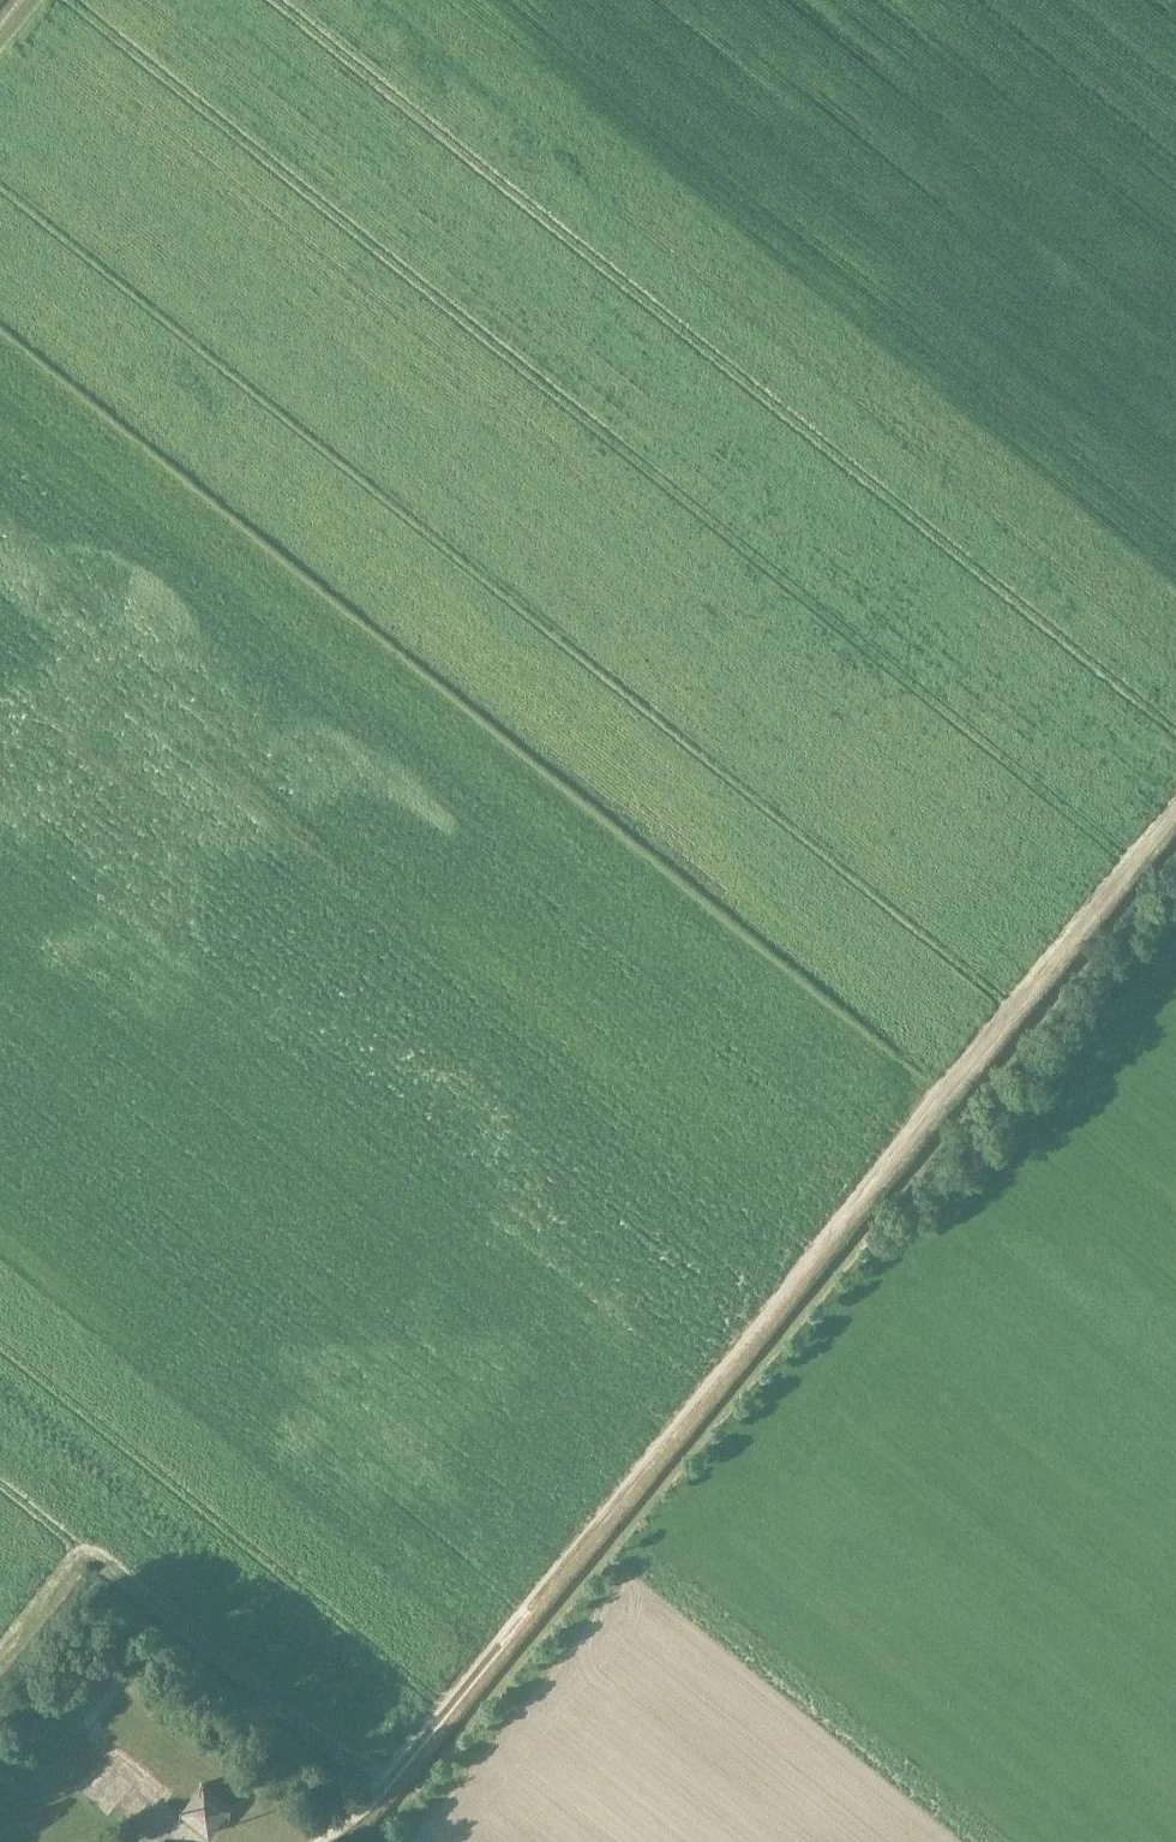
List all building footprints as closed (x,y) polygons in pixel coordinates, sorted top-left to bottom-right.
[(210,1835),(234,1806),(205,1782),(181,1810),(210,1835)] [(140,1794),(118,1799),(122,1816),(144,1811),(140,1794)]
